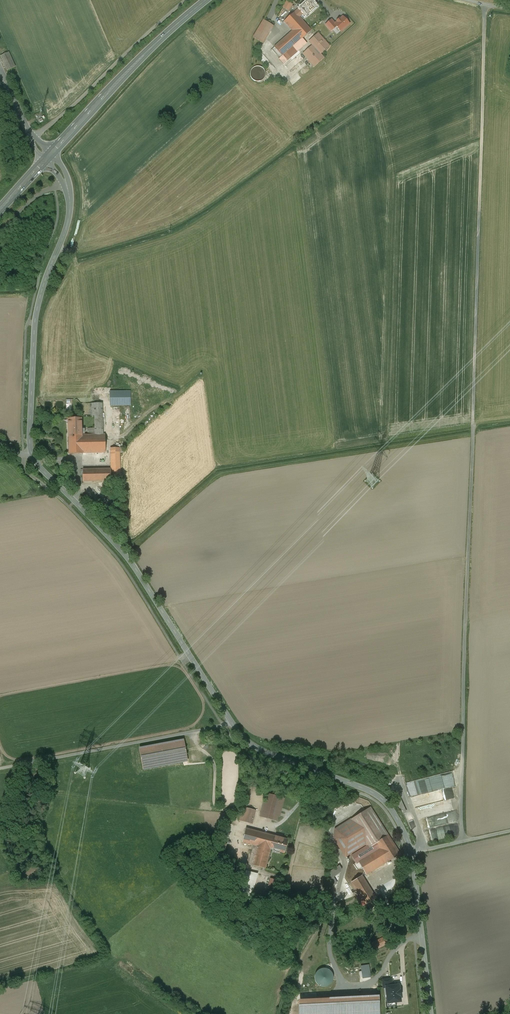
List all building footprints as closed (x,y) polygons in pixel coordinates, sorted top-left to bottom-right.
[(299,17),(304,13),(307,16),(317,7),(311,0),(308,0),(295,12),(299,17)] [(287,1),(283,7),(288,11),(292,5),(287,1)] [(299,17),(295,12),(284,22),(292,31),(270,51),(284,65),(307,43),(302,39),(311,30),(299,17)] [(343,17),(340,19),(337,21),(337,22),(334,24),(341,32),(349,25),(349,24),(343,17)] [(274,26),(263,20),(253,37),(263,44),(274,26)] [(329,46),(318,34),(309,42),(313,45),(303,54),(314,67),(324,58),(320,54),(329,46)] [(9,52),(1,56),(7,70),(15,67),(9,52)] [(259,66),(257,66),(255,67),(253,68),(252,69),(251,71),(250,72),(250,74),(250,76),(251,78),(252,80),(254,81),(256,81),(258,82),(260,81),(261,81),(263,80),(264,78),(265,77),(265,75),(265,73),(265,71),(264,69),(262,68),(261,67),(259,66)] [(130,391),(110,392),(110,405),(130,405),(130,391)] [(92,435),(82,435),(83,453),(106,453),(105,434),(103,434),(102,403),(91,403),(91,416),(94,416),(95,428),(92,428),(92,435)] [(83,453),(82,435),(82,434),(84,434),(84,429),(82,429),(81,418),(69,419),(70,454),(83,453)] [(111,468),(83,469),(83,481),(121,480),(120,453),(124,453),(124,448),(111,448),(111,468)] [(183,740),(140,748),(144,769),(183,762),(187,761),(183,740)] [(280,793),(269,790),(266,801),(264,801),(260,816),(276,820),(278,815),(279,816),(284,797),(279,796),(280,793)] [(255,810),(244,807),(241,820),(251,822),(255,810)] [(400,854),(371,809),(351,822),(337,830),(336,837),(347,856),(350,854),(356,863),(358,862),(366,874),(400,854)] [(337,830),(351,822),(350,819),(335,829),(333,838),(345,857),(347,856),(336,837),(337,830)] [(288,840),(245,828),(242,841),(257,846),(256,849),(252,848),(248,864),(265,868),(271,847),(279,849),(279,852),(284,853),(288,840)] [(226,843),(218,841),(213,861),(220,863),(226,843)] [(341,870),(339,866),(328,873),(331,876),(328,878),(333,886),(337,884),(332,876),(341,870)] [(257,873),(244,870),(244,872),(238,895),(251,898),(257,873)] [(370,907),(375,903),(373,900),(376,898),(360,873),(347,881),(363,906),(367,903),(370,907)] [(371,930),(352,940),(355,947),(375,937),(371,930)] [(371,947),(373,950),(388,943),(385,937),(370,944),(371,947)] [(330,971),(328,969),(325,968),(323,968),(320,969),(318,970),(316,972),(315,975),(315,977),(315,980),(316,982),(318,984),(320,986),(323,987),(325,987),(328,986),(330,985),(332,983),(333,980),(333,978),(333,975),(332,973),(330,971)] [(390,986),(386,987),(388,1002),(400,1001),(398,986),(390,986)] [(301,1000),(301,1013),(378,1013),(377,996),(301,1000)]
